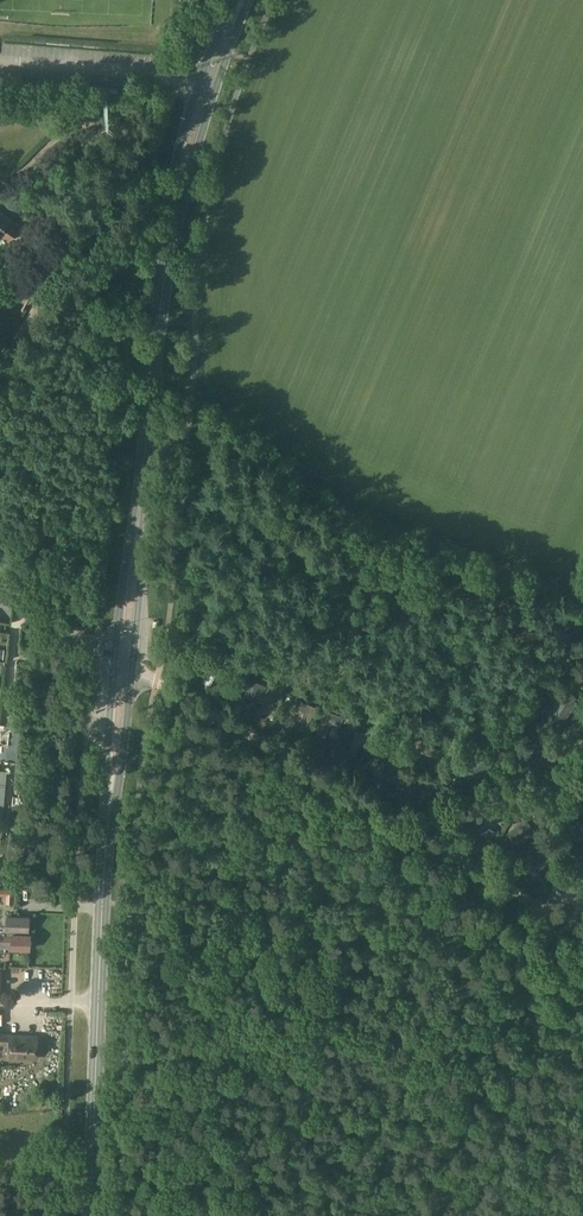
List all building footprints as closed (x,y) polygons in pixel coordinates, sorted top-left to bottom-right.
[(118,92),(111,91),(109,103),(116,104),(118,92)] [(8,240),(19,225),(0,212),(0,235),(0,234),(8,240)] [(249,681),(243,696),(269,707),(275,692),(249,681)] [(559,687),(552,683),(548,692),(555,695),(559,687)] [(562,692),(546,716),(562,726),(578,703),(562,692)] [(295,707),(303,712),(296,727),(305,731),(316,707),(299,699),(295,707)] [(343,717),(325,710),(315,734),(325,737),(331,723),(339,727),(343,717)] [(373,735),(356,729),(347,753),(355,756),(361,741),(370,744),(373,735)] [(542,749),(531,748),(528,774),(539,775),(542,749)] [(506,834),(518,847),(537,832),(525,818),(506,834)] [(471,827),(490,839),(495,831),(475,820),(471,827)] [(581,866),(582,864),(582,845),(580,848),(568,837),(560,846),(581,866)] [(27,934),(27,930),(28,930),(29,917),(7,916),(6,929),(9,929),(9,934),(11,934),(11,937),(4,936),(3,943),(10,944),(10,947),(29,948),(30,935),(27,934)] [(37,1036),(0,1033),(0,1043),(9,1044),(9,1058),(35,1059),(37,1036)]
